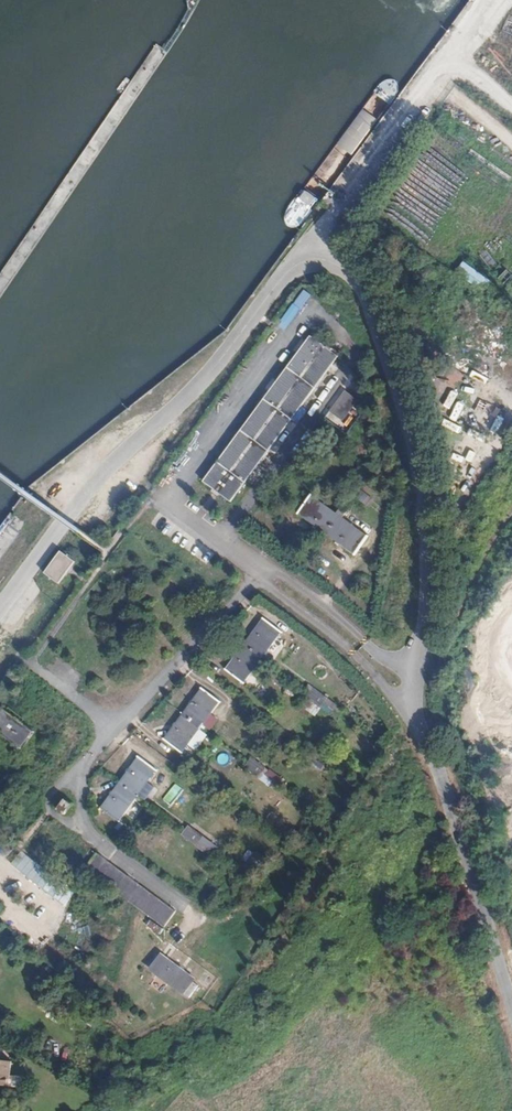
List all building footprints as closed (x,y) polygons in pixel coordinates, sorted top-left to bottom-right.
[(483,292),(491,280),(463,262),(455,274),(483,292)] [(308,338),(335,359),(338,356),(311,335),(308,338)] [(308,338),(218,462),(246,482),(335,359),(308,338)] [(452,409),(458,411),(466,389),(459,387),(452,409)] [(344,390),(329,412),(341,421),(356,400),(344,390)] [(459,415),(475,422),(482,407),(466,399),(459,415)] [(470,460),(476,462),(482,448),(476,445),(470,460)] [(203,482),(231,502),(246,482),(218,462),(203,482)] [(301,515),(327,536),(353,501),(349,498),(337,514),(315,497),(301,515)] [(353,501),(327,536),(354,558),(368,538),(345,520),(357,504),(353,501)] [(62,554),(46,576),(60,586),(75,563),(62,554)] [(265,621),(247,646),(264,660),(283,635),(265,621)] [(247,646),(228,671),(245,684),(264,660),(247,646)] [(310,696),(322,706),(326,700),(314,690),(310,696)] [(204,691),(185,715),(203,730),(222,705),(204,691)] [(306,700),(318,711),(322,706),(310,696),(306,700)] [(24,754),(38,736),(8,712),(0,723),(0,735),(24,754)] [(185,715),(165,740),(184,755),(203,730),(185,715)] [(140,756),(119,782),(138,796),(158,770),(140,756)] [(248,766),(260,776),(265,770),(252,760),(248,766)] [(245,770),(257,780),(260,776),(248,766),(245,770)] [(119,782),(100,806),(118,821),(138,796),(119,782)] [(173,806),(183,788),(174,783),(163,800),(173,806)] [(57,809),(65,816),(74,805),(65,798),(57,809)] [(221,847),(189,825),(182,835),(214,857),(221,847)] [(91,875),(160,929),(172,912),(104,859),(91,875)] [(185,992),(197,977),(163,951),(151,967),(185,992)] [(8,1086),(9,1077),(12,1061),(0,1060),(0,1085),(8,1086)] [(9,1077),(8,1086),(19,1087),(19,1086),(20,1078),(9,1077)]
